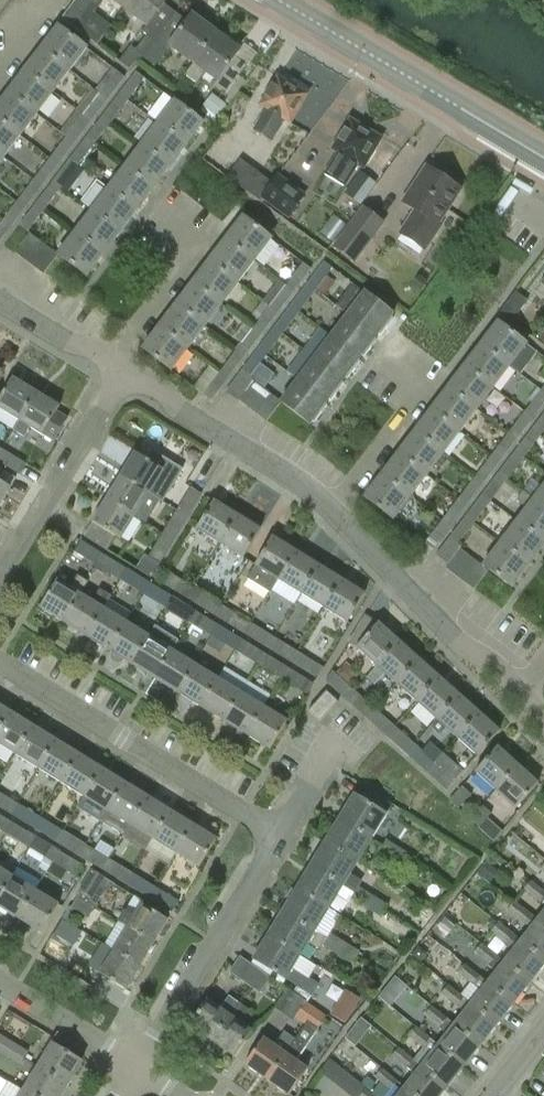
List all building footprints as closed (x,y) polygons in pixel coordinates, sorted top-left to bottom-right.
[(60,16),(96,44),(104,34),(81,15),(92,0),(72,0),(60,16)] [(130,0),(113,0),(124,8),(130,0)] [(124,8),(146,25),(141,32),(146,35),(136,49),(131,46),(119,62),(130,69),(136,61),(138,62),(142,57),(154,41),(176,13),(164,3),(166,0),(130,0),(124,8)] [(187,21),(176,13),(154,41),(142,57),(155,66),(166,51),(170,46),(193,63),(216,32),(192,15),(187,21)] [(58,26),(42,48),(70,70),(87,48),(58,26)] [(240,51),(216,32),(193,63),(184,74),(197,84),(205,73),(216,81),(212,86),(224,95),(246,66),(235,57),(240,51)] [(42,48),(25,70),(54,92),(70,70),(42,48)] [(25,70),(8,92),(37,114),(54,92),(25,70)] [(117,70),(106,83),(115,90),(125,77),(117,70)] [(290,122),(308,93),(278,75),(260,104),(266,108),(253,129),(271,141),(285,119),(290,122)] [(119,94),(127,101),(138,88),(129,81),(119,94)] [(0,103),(0,120),(21,136),(37,114),(8,92),(0,103)] [(98,112),(109,99),(100,92),(90,106),(98,112)] [(186,146),(203,124),(174,102),(163,94),(147,116),(157,124),(186,146)] [(121,110),(112,103),(102,116),(111,123),(121,110)] [(81,135),(91,122),(83,115),(72,128),(81,135)] [(333,149),(339,152),(325,174),(345,185),(358,163),(364,167),(381,138),(351,119),(333,149)] [(4,158),(21,136),(0,120),(0,155),(4,158)] [(169,168),(186,146),(157,124),(141,146),(169,168)] [(104,131),(96,125),(86,138),(94,145),(104,131)] [(64,157),(74,144),(65,137),(55,151),(64,157)] [(169,168),(141,146),(124,168),(153,189),(169,168)] [(88,153),(79,147),(69,160),(78,167),(88,153)] [(12,164),(4,158),(0,155),(0,178),(12,164)] [(227,177),(253,196),(259,201),(272,183),(240,159),(227,177)] [(48,160),(38,173),(47,180),(57,167),(48,160)] [(429,164),(404,203),(415,210),(400,234),(424,250),(440,225),(437,223),(462,186),(429,164)] [(136,211),(153,189),(124,168),(107,189),(136,211)] [(71,175),(62,169),(52,182),(61,188),(71,175)] [(361,173),(344,189),(354,200),(371,184),(361,173)] [(278,175),(261,199),(289,219),(306,195),(278,175)] [(32,200),(42,187),(33,180),(23,193),(32,200)] [(136,211),(107,189),(91,211),(119,233),(136,211)] [(36,204),(44,210),(54,197),(46,190),(36,204)] [(15,222),(25,209),(16,202),(6,215),(15,222)] [(332,247),(351,262),(382,223),(362,208),(332,247)] [(103,255),(119,233),(91,211),(74,233),(103,255)] [(38,219),(29,212),(19,226),(28,232),(38,219)] [(243,217),(226,239),(254,260),(271,238),(243,217)] [(8,231),(0,225),(0,242),(8,231)] [(24,260),(39,240),(29,233),(15,252),(24,260)] [(103,255),(74,233),(58,255),(86,277),(103,255)] [(226,239),(209,261),(237,282),(254,260),(226,239)] [(24,260),(34,267),(48,248),(39,240),(24,260)] [(48,248),(34,267),(43,274),(58,255),(48,248)] [(209,261),(193,283),(220,304),(237,282),(209,261)] [(303,262),(292,275),(302,282),(312,269),(303,262)] [(317,271),(307,284),(316,291),(326,278),(317,271)] [(193,283),(176,305),(204,326),(220,304),(193,283)] [(286,285),(276,298),(284,305),(295,292),(286,285)] [(511,320),(527,300),(515,291),(500,313),(511,320)] [(300,293),(290,306),(299,313),(309,299),(300,293)] [(347,315),(376,336),(392,314),(364,293),(347,315)] [(176,305),(159,327),(187,348),(204,326),(176,305)] [(268,327),(278,313),(269,307),(259,320),(268,327)] [(283,335),(293,321),(284,315),(273,328),(283,335)] [(359,358),(376,336),(347,315),(331,337),(359,358)] [(497,321),(480,343),(509,364),(525,342),(497,321)] [(187,348),(159,327),(142,349),(170,370),(187,348)] [(251,349),(261,335),(252,329),(242,342),(251,349)] [(267,337),(257,350),(266,357),(276,343),(267,337)] [(314,359),(343,380),(359,358),(331,337),(314,359)] [(480,343),(464,365),(492,386),(509,364),(480,343)] [(236,351),(226,364),(234,371),(245,357),(236,351)] [(240,372),(249,378),(260,365),(251,358),(240,372)] [(326,402),(343,380),(314,359),(298,381),(326,402)] [(464,365),(447,387),(476,408),(492,386),(464,365)] [(253,381),(249,378),(240,372),(225,392),(237,401),(238,400),(253,381)] [(218,393),(228,379),(219,373),(209,386),(218,393)] [(37,393),(13,379),(0,400),(0,409),(19,421),(37,393)] [(248,407),(262,388),(253,381),(238,400),(248,407)] [(298,381),(281,403),(310,424),(326,402),(298,381)] [(447,387),(431,409),(460,430),(476,408),(447,387)] [(257,414),(272,395),(262,388),(248,407),(257,414)] [(541,389),(531,402),(540,409),(543,403),(543,391),(541,389)] [(19,421),(43,436),(43,434),(55,441),(68,420),(57,413),(60,407),(37,393),(19,421)] [(272,395),(257,414),(266,422),(281,403),(272,395)] [(431,409),(415,431),(443,452),(460,430),(431,409)] [(515,424),(523,431),(534,417),(525,411),(515,424)] [(539,420),(529,433),(537,439),(543,430),(543,424),(539,420)] [(415,431),(398,452),(427,474),(443,452),(415,431)] [(498,446),(507,452),(517,439),(508,432),(498,446)] [(531,447),(523,441),(513,454),(521,460),(531,447)] [(135,453),(121,476),(149,493),(149,494),(163,503),(183,469),(151,450),(145,459),(135,453)] [(398,452),(382,474),(410,496),(427,474),(398,452)] [(11,454),(4,466),(18,474),(26,463),(11,454)] [(482,468),(490,474),(500,461),(492,454),(482,468)] [(497,475),(505,481),(515,468),(507,462),(497,475)] [(410,496),(382,474),(365,496),(394,518),(410,496)] [(121,476),(107,499),(135,517),(142,521),(148,512),(141,507),(149,494),(149,493),(121,476)] [(465,489),(474,496),(484,483),(475,476),(465,489)] [(11,487),(0,480),(0,504),(11,487)] [(499,489),(491,483),(481,496),(489,503),(499,489)] [(531,502),(543,511),(543,485),(531,502)] [(191,487),(182,501),(193,508),(202,494),(191,487)] [(449,511),(457,518),(467,505),(459,498),(449,511)] [(135,517),(107,499),(93,522),(84,537),(107,551),(115,536),(121,539),(135,517)] [(220,544),(237,515),(214,501),(197,529),(220,544)] [(543,543),(543,511),(531,502),(515,522),(543,544),(543,543)] [(483,510),(475,504),(465,517),(473,524),(483,510)] [(179,531),(188,517),(177,510),(168,524),(179,531)] [(261,529),(237,515),(220,544),(243,558),(261,529)] [(432,533),(441,540),(451,526),(442,520),(432,533)] [(543,544),(515,522),(499,543),(527,565),(543,544)] [(449,539),(457,545),(467,531),(459,525),(449,539)] [(153,549),(164,556),(173,542),(162,534),(153,549)] [(272,591),(279,580),(296,551),(272,537),(248,576),(272,591)] [(457,545),(449,539),(436,556),(447,564),(460,547),(457,545)] [(88,561),(95,549),(81,541),(74,552),(88,561)] [(511,586),(527,565),(499,543),(483,564),(511,586)] [(454,575),(469,555),(460,549),(445,568),(454,575)] [(318,565),(296,551),(279,580),(301,593),(318,565)] [(478,562),(469,555),(454,575),(464,582),(478,562)] [(113,576),(120,565),(106,556),(99,567),(113,576)] [(478,562),(464,582),(473,589),(488,570),(478,562)] [(301,593),(323,607),(341,579),(318,565),(301,593)] [(135,589),(142,578),(128,570),(121,581),(135,589)] [(41,608),(64,623),(82,594),(89,582),(77,575),(70,587),(58,580),(41,608)] [(184,597),(191,586),(177,577),(170,589),(184,597)] [(341,579),(323,607),(319,614),(330,621),(334,614),(347,622),(364,593),(341,579)] [(158,603),(165,592),(151,583),(144,594),(158,603)] [(82,594),(64,623),(87,637),(104,608),(112,597),(100,589),(92,601),(82,594)] [(202,593),(196,604),(210,613),(217,602),(202,593)] [(174,598),(167,609),(181,618),(188,606),(174,598)] [(127,622),(104,608),(87,637),(110,651),(127,622)] [(204,631),(211,620),(196,611),(189,623),(204,631)] [(238,614),(231,626),(245,635),(252,623),(238,614)] [(150,636),(127,622),(110,651),(133,665),(150,636)] [(357,648),(377,666),(399,642),(379,624),(357,648)] [(212,637),(227,646),(234,634),(219,626),(212,637)] [(150,636),(133,665),(155,679),(173,650),(179,640),(156,627),(150,636)] [(260,628),(253,640),(268,648),(275,637),(260,628)] [(242,640),(235,651),(250,660),(257,649),(242,640)] [(377,666),(398,684),(419,660),(399,642),(377,666)] [(292,663),(299,652),(285,644),(278,655),(292,663)] [(195,664),(173,650),(155,679),(178,693),(195,664)] [(272,673),(279,662),(265,654),(258,665),(272,673)] [(309,659),(303,670),(317,679),(324,667),(309,659)] [(439,678),(419,660),(398,684),(418,702),(439,678)] [(218,679),(195,664),(178,693),(201,707),(218,679)] [(201,707),(224,721),(248,681),(225,667),(218,679),(201,707)] [(288,668),(281,679),(295,687),(302,676),(288,668)] [(418,702),(437,719),(438,720),(459,696),(439,678),(418,702)] [(355,691),(343,680),(334,689),(346,701),(355,691)] [(271,695),(248,681),(224,721),(246,735),(264,707),(271,695)] [(320,721),(337,701),(326,691),(308,711),(320,721)] [(480,713),(459,696),(438,720),(437,719),(430,726),(439,735),(446,727),(458,738),(480,713)] [(363,698),(354,708),(367,719),(376,709),(363,698)] [(10,711),(0,705),(0,726),(10,711)] [(264,707),(246,735),(270,749),(287,721),(264,707)] [(10,711),(0,726),(0,744),(15,753),(33,725),(10,711)] [(500,731),(480,713),(458,738),(478,756),(500,731)] [(387,737),(396,727),(383,716),(374,726),(387,737)] [(38,768),(55,740),(33,725),(15,753),(38,768)] [(403,734),(394,743),(407,755),(416,745),(403,734)] [(78,754),(55,740),(38,768),(61,782),(78,754)] [(495,790),(517,765),(497,747),(475,772),(495,790)] [(427,773),(436,763),(423,752),(414,761),(427,773)] [(61,782),(83,796),(101,768),(78,754),(61,782)] [(538,784),(517,765),(495,790),(516,809),(538,784)] [(124,782),(101,768),(83,796),(77,806),(88,813),(95,803),(107,811),(124,782)] [(446,790),(455,780),(443,769),(434,779),(446,790)] [(147,796),(124,782),(107,811),(129,825),(147,796)] [(458,809),(471,795),(461,786),(449,800),(458,809)] [(393,806),(368,791),(363,801),(354,796),(340,820),(372,840),(372,839),(390,811),(393,806)] [(2,809),(8,798),(0,792),(0,808),(2,809)] [(152,839),(169,811),(147,796),(129,825),(152,839)] [(10,814),(25,823),(31,811),(17,803),(10,814)] [(480,828),(493,814),(483,805),(470,819),(480,828)] [(192,825),(169,811),(152,839),(175,853),(192,825)] [(32,828),(47,836),(54,825),(39,816),(32,828)] [(340,820),(325,843),(357,863),(372,840),(340,820)] [(21,843),(28,832),(14,823),(7,835),(21,843)] [(192,825),(175,853),(198,868),(215,840),(192,825)] [(55,841),(69,850),(76,839),(62,830),(55,841)] [(30,849),(44,857),(51,846),(37,837),(30,849)] [(386,840),(383,846),(379,853),(394,862),(401,849),(386,840)] [(325,843),(311,866),(354,893),(358,886),(362,881),(351,874),(357,863),(325,843)] [(100,853),(86,844),(78,855),(93,864),(100,853)] [(401,849),(394,862),(409,871),(416,858),(401,849)] [(67,871),(74,860),(60,851),(53,863),(67,871)] [(102,869),(116,878),(123,867),(109,858),(102,869)] [(373,896),(358,886),(354,893),(311,866),(297,890),(329,910),(338,895),(348,902),(350,899),(365,908),(373,896)] [(13,877),(0,869),(0,897),(13,877)] [(79,895),(77,898),(94,908),(101,897),(95,894),(105,878),(92,869),(79,891),(79,895)] [(125,883),(139,892),(146,881),(132,872),(125,883)] [(13,877),(0,897),(0,908),(18,919),(35,891),(13,877)] [(531,881),(524,890),(543,906),(543,891),(531,881)] [(169,895),(155,886),(148,897),(162,906),(169,895)] [(297,890),(282,913),(314,933),(315,932),(329,910),(297,890)] [(35,891),(18,919),(41,934),(59,906),(35,891)] [(387,905),(373,896),(365,908),(380,917),(387,905)] [(88,918),(94,908),(77,898),(71,907),(88,918)] [(537,919),(515,901),(507,911),(529,928),(520,940),(543,959),(543,925),(536,919),(537,919)] [(124,911),(117,922),(153,944),(167,921),(141,905),(134,917),(124,911)] [(282,913),(268,936),(300,957),(308,943),(314,933),(282,913)] [(139,967),(153,944),(117,922),(103,945),(113,951),(139,967)] [(520,940),(498,922),(490,931),(513,948),(503,961),(529,982),(543,963),(543,959),(520,940)] [(59,928),(52,939),(69,949),(76,938),(59,928)] [(322,945),(337,954),(344,942),(329,933),(326,938),(315,932),(314,933),(308,943),(319,950),(322,945)] [(293,992),(306,1001),(308,1003),(319,984),(293,968),(300,957),(268,936),(253,960),(285,980),(286,979),(296,986),(293,992)] [(359,951),(344,942),(337,954),(352,963),(359,951)] [(487,982),(513,1003),(529,982),(503,961),(482,943),(474,952),(489,964),(488,966),(495,971),(487,982)] [(125,990),(139,967),(113,951),(99,974),(125,990)] [(250,986),(261,971),(240,956),(229,971),(250,986)] [(480,990),(470,1003),(496,1024),(513,1003),(487,982),(465,964),(457,973),(480,990)] [(261,971),(250,986),(260,993),(270,978),(261,971)] [(318,1007),(344,1022),(359,997),(332,982),(318,1007)] [(480,1045),(496,1024),(470,1003),(448,985),(441,994),(463,1012),(454,1024),(480,1045)] [(190,1026),(211,1042),(239,1003),(228,996),(220,1009),(208,1000),(190,1026)] [(317,1009),(308,1003),(306,1001),(295,1017),(306,1025),(317,1009)] [(249,1009),(239,1003),(211,1042),(234,1058),(252,1032),(239,1023),(249,1009)] [(480,1045),(454,1024),(432,1006),(424,1015),(447,1032),(437,1045),(463,1066),(480,1045)] [(327,1016),(317,1009),(306,1025),(316,1032),(327,1016)] [(447,1087),(463,1066),(437,1045),(414,1027),(407,1036),(431,1053),(421,1066),(447,1087)] [(244,1065),(267,1081),(296,1039),(284,1031),(273,1046),(263,1039),(244,1065)] [(13,1042),(0,1034),(0,1053),(1,1054),(5,1047),(8,1049),(13,1042)] [(296,1039),(267,1081),(288,1095),(289,1095),(307,1071),(295,1062),(306,1047),(296,1039)] [(5,1047),(1,1054),(20,1065),(28,1051),(13,1042),(8,1049),(5,1047)] [(51,1043),(37,1067),(67,1085),(82,1061),(51,1043)] [(404,1087),(416,1095),(440,1095),(447,1087),(421,1066),(398,1048),(391,1056),(414,1074),(404,1087)] [(67,1085),(37,1067),(22,1090),(32,1095),(60,1095),(67,1085)] [(397,1095),(416,1095),(404,1087),(382,1069),(374,1078),(398,1095),(397,1095)] [(22,1090),(7,1081),(0,1093),(0,1095),(32,1095),(22,1090)]
